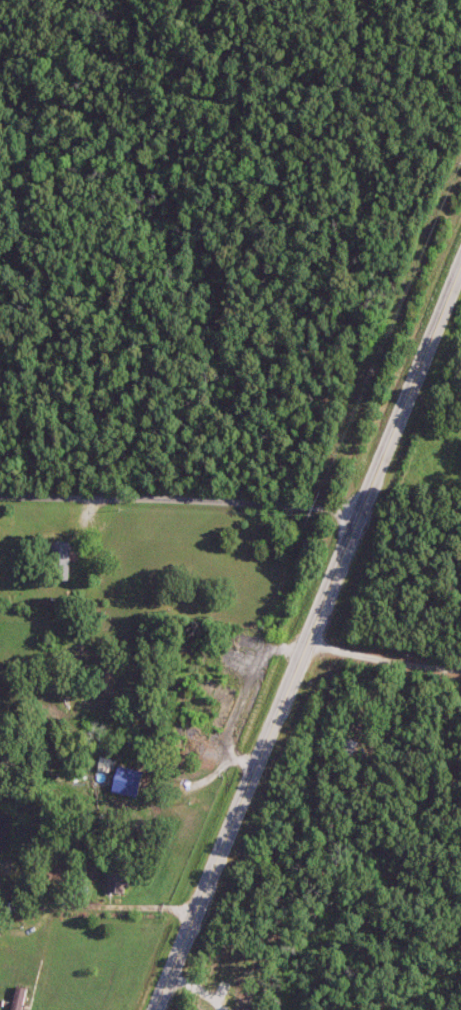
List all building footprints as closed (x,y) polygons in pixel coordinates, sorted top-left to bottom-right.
[(52,560),(73,560),(73,543),(52,543),(52,560)] [(128,893),(126,872),(111,873),(112,894),(128,893)]
